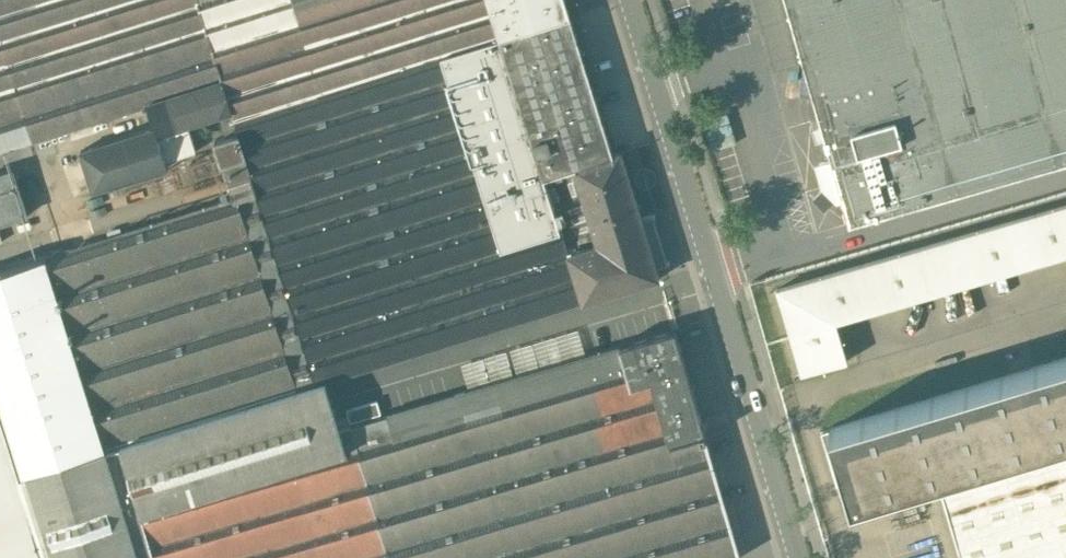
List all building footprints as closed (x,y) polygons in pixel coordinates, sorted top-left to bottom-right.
[(569,17),(564,0),(0,0),(0,151),(144,106),(151,129),(154,128),(155,132),(173,127),(174,129),(221,114),(224,123),(569,17)] [(797,40),(789,42),(788,60),(815,62),(812,96),(849,225),(1065,162),(1065,0),(785,0),(797,40)] [(0,270),(0,406),(12,444),(7,446),(9,453),(14,451),(22,474),(322,381),(656,277),(654,267),(661,262),(662,253),(656,246),(648,248),(619,152),(610,154),(569,17),(224,123),(227,133),(215,137),(233,198),(0,270)] [(151,129),(80,150),(92,190),(168,166),(166,160),(182,155),(174,129),(173,127),(155,132),(154,128),(151,129)] [(0,172),(0,222),(26,214),(12,168),(0,172)] [(109,194),(105,193),(102,194),(100,195),(98,197),(97,199),(96,201),(96,203),(97,205),(98,207),(99,209),(100,210),(102,211),(105,211),(109,210),(110,210),(112,208),(113,206),(114,205),(114,202),(114,200),(113,198),(111,196),(109,194)] [(777,289),(790,332),(835,319),(836,321),(1065,254),(1065,205),(777,289)] [(835,319),(790,332),(802,373),(847,360),(836,321),(835,319)] [(135,488),(156,557),(734,557),(740,556),(674,328),(337,428),(135,488)] [(512,355),(580,340),(578,331),(510,345),(512,355)] [(461,361),(464,372),(510,362),(507,350),(461,361)] [(829,428),(829,429),(821,431),(837,484),(845,482),(851,502),(939,475),(963,557),(1065,557),(1065,358),(829,428)] [(22,474),(21,477),(19,477),(44,557),(156,557),(135,488),(337,428),(322,381),(22,474)] [(0,406),(0,557),(44,557),(19,477),(21,477),(22,474),(14,451),(9,453),(7,446),(12,444),(0,406)]
